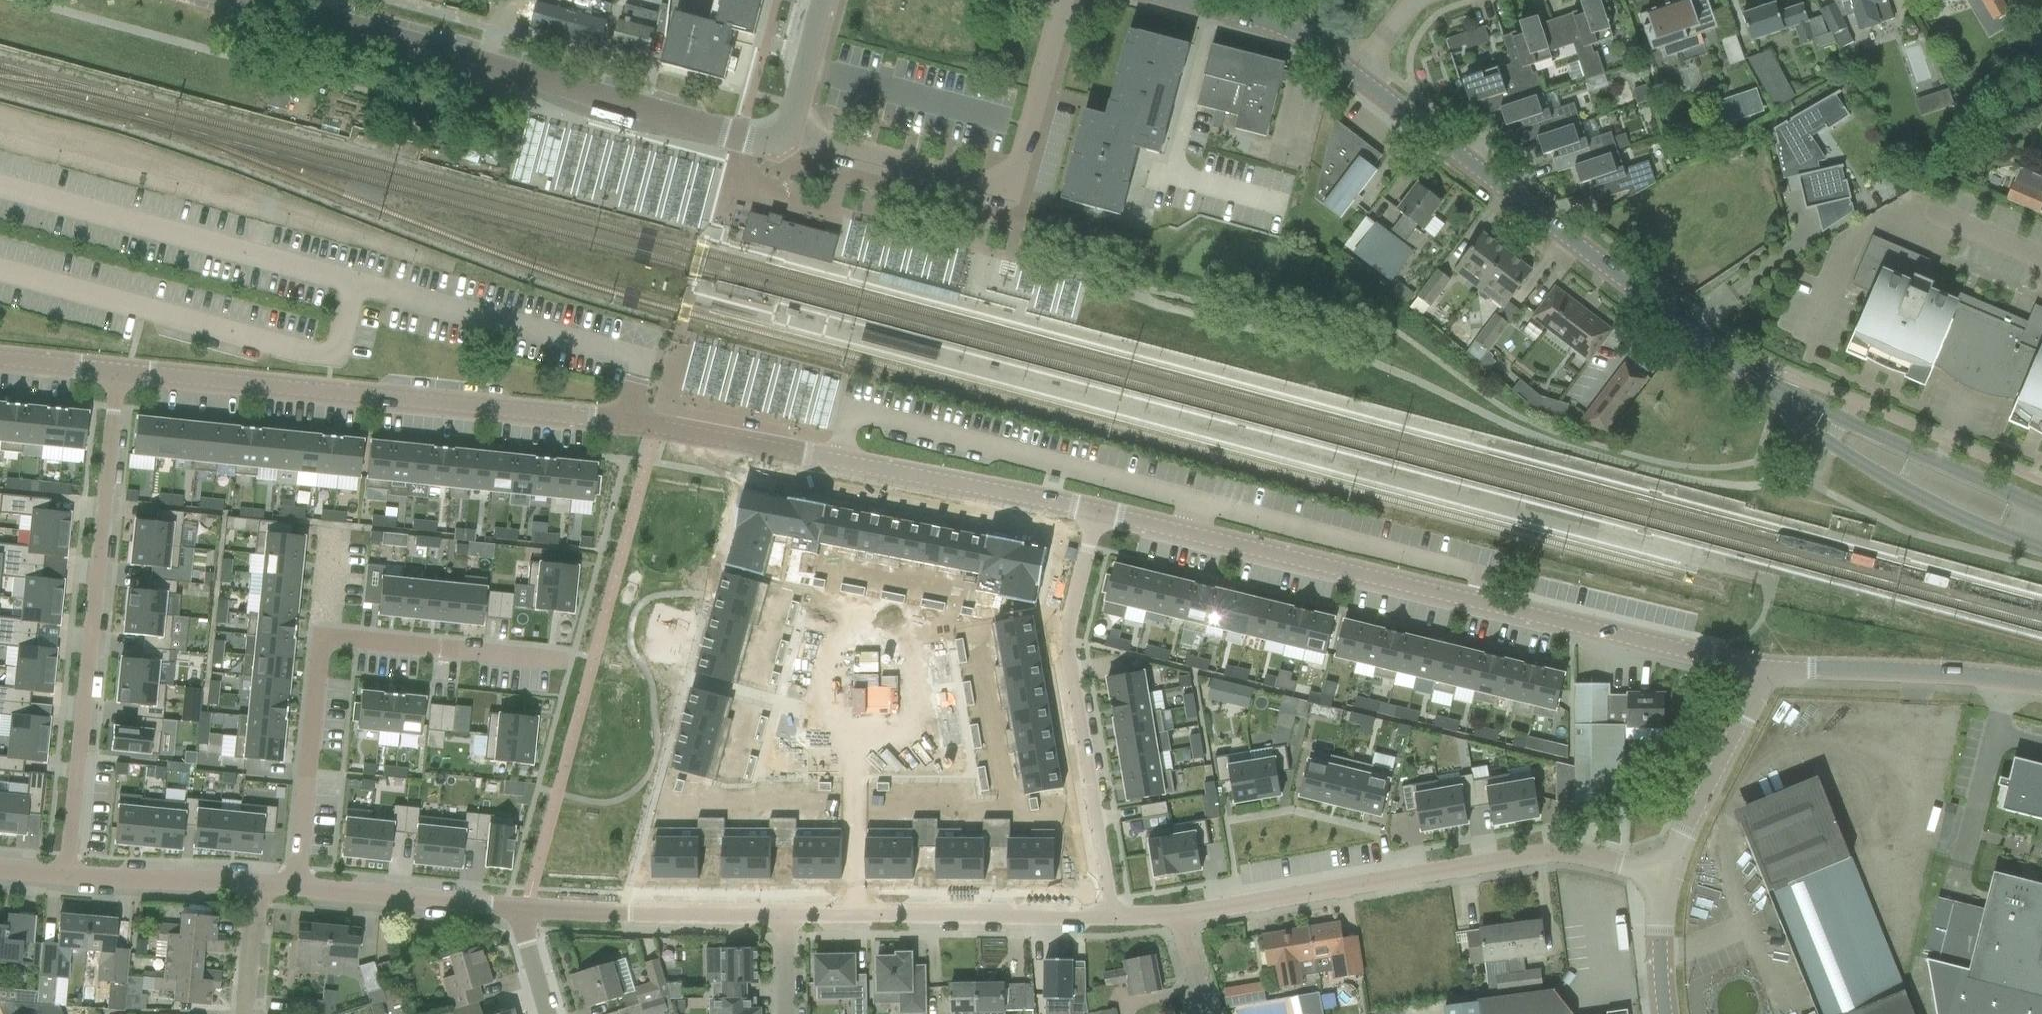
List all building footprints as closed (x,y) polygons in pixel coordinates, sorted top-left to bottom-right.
[(601,47),(611,5),(591,0),(542,0),(540,0),(539,0),(532,29),(601,47)] [(663,65),(725,81),(728,72),(732,58),(734,48),(729,47),(734,30),(755,36),(764,0),(724,0),(718,23),(712,22),(676,13),(663,65)] [(1586,81),(1605,74),(1598,52),(1594,53),(1592,45),(1598,43),(1614,38),(1601,0),(1587,0),(1581,2),(1583,10),(1553,20),(1562,48),(1574,44),(1586,81)] [(1821,10),(1829,28),(1832,33),(1838,45),(1840,49),(1853,42),(1846,29),(1843,21),(1842,19),(1855,14),(1860,30),(1894,19),(1888,0),(1834,0),(1833,0),(1834,3),(1821,10)] [(1994,21),(2008,12),(2001,0),(1981,0),(1994,21)] [(1657,41),(1661,53),(1675,49),(1675,50),(1679,49),(1678,47),(1702,39),(1701,35),(1718,29),(1713,14),(1697,19),(1692,6),(1679,10),(1676,3),(1640,15),(1650,45),(1651,44),(1657,41)] [(1816,45),(1818,52),(1838,45),(1832,33),(1828,34),(1822,16),(1809,21),(1803,4),(1779,13),(1776,3),(1743,14),(1749,33),(1752,41),(1795,26),(1801,44),(1814,40),(1816,45)] [(613,50),(648,59),(652,43),(654,43),(655,40),(653,40),(655,31),(666,34),(665,41),(670,5),(663,4),(660,13),(628,5),(623,21),(621,20),(613,50)] [(1512,64),(1525,101),(1544,95),(1536,72),(1533,73),(1530,66),(1537,64),(1537,63),(1552,58),(1550,52),(1562,48),(1553,20),(1541,24),(1538,16),(1519,23),(1522,30),(1504,36),(1499,22),(1498,22),(1502,37),(1512,64)] [(1086,111),(1062,200),(1121,215),(1129,186),(1139,148),(1161,153),(1162,147),(1167,131),(1179,85),(1189,46),(1130,31),(1120,69),(1108,117),(1106,116),(1086,111)] [(1464,33),(1447,39),(1451,49),(1468,43),(1464,33)] [(1722,41),(1731,66),(1745,60),(1736,36),(1722,41)] [(1236,129),(1267,137),(1286,64),(1212,44),(1204,76),(1205,76),(1198,105),(1239,116),(1236,129)] [(1748,60),(1775,108),(1794,98),(1793,96),(1795,95),(1771,52),(1748,60)] [(1483,115),(1501,109),(1525,101),(1512,64),(1499,68),(1498,68),(1465,79),(1472,98),(1473,97),(1472,95),(1477,94),(1483,115)] [(266,106),(285,112),(294,81),(275,76),(266,106)] [(2034,85),(2041,99),(2041,80),(2034,85)] [(1647,86),(1634,90),(1638,104),(1652,100),(1647,86)] [(1947,89),(1936,93),(1941,109),(1952,105),(1947,89)] [(1763,111),(1756,90),(1740,95),(1747,117),(1763,111)] [(1836,94),(1774,129),(1785,174),(1788,173),(1788,170),(1800,167),(1802,175),(1797,176),(1806,210),(1816,208),(1822,234),(1854,212),(1851,199),(1852,199),(1842,167),(1821,172),(1818,161),(1827,160),(1811,137),(1826,127),(1828,131),(1849,116),(1836,94)] [(1521,144),(1538,138),(1581,124),(1574,104),(1550,112),(1544,95),(1525,101),(1501,109),(1507,127),(1514,124),(1521,144)] [(1738,100),(1724,105),(1729,119),(1743,114),(1738,100)] [(1316,198),(1342,218),(1378,170),(1374,167),(1383,156),(1335,119),(1316,198)] [(1551,153),(1558,173),(1575,167),(1618,153),(1612,132),(1587,141),(1586,138),(1586,139),(1581,124),(1538,138),(1544,156),(1551,153)] [(1615,137),(1619,150),(1629,147),(1625,134),(1615,137)] [(469,135),(465,147),(473,149),(477,138),(469,135)] [(494,136),(486,163),(498,166),(505,139),(494,136)] [(1589,182),(1595,202),(1630,190),(1631,196),(1628,198),(1628,199),(1646,189),(1656,183),(1649,161),(1624,169),(1624,167),(1623,167),(1618,153),(1575,167),(1581,185),(1589,182)] [(1912,174),(1903,179),(1906,185),(1915,180),(1912,174)] [(2040,213),(2041,207),(2041,194),(2014,182),(2007,199),(2040,213)] [(1376,223),(1354,252),(1392,281),(1415,252),(1404,244),(1416,228),(1418,225),(1424,230),(1434,216),(1433,215),(1443,202),(1437,198),(1437,195),(1431,190),(1428,191),(1418,184),(1406,200),(1398,211),(1404,216),(1391,233),(1378,223),(1378,224),(1376,223)] [(778,244),(820,255),(825,238),(782,226),(785,217),(771,213),(768,222),(749,217),(744,235),(756,238),(755,242),(776,248),(778,244)] [(836,261),(865,269),(862,280),(938,299),(941,288),(960,292),(969,255),(846,223),(836,261)] [(1456,271),(1480,289),(1508,252),(1484,234),(1456,271)] [(2035,305),(2027,324),(1970,300),(1967,307),(1931,291),(1934,283),(1931,281),(1932,278),(1926,263),(1922,261),(1923,259),(1873,238),(1874,236),(1873,236),(1852,285),(1872,293),(1846,353),(1867,362),(1868,358),(1888,365),(1906,374),(1905,378),(1925,387),(1935,364),(1942,367),(1948,372),(1959,380),(1974,388),(1988,392),(1999,395),(2012,396),(2018,399),(2008,422),(2029,431),(2031,427),(2041,431),(2041,310),(2036,307),(2036,305),(2035,305)] [(1492,299),(1504,308),(1520,287),(1532,270),(1508,252),(1480,289),(1479,293),(1479,296),(1485,301),(1489,300),(1492,299)] [(1418,298),(1430,307),(1451,280),(1439,271),(1418,298)] [(1534,317),(1590,359),(1600,347),(1612,331),(1592,316),(1589,319),(1583,314),(1586,311),(1556,288),(1534,317)] [(1479,363),(1488,351),(1509,324),(1497,315),(1467,353),(1479,363)] [(1489,352),(1480,363),(1489,371),(1496,362),(1492,359),(1494,356),(1489,352)] [(1645,380),(1626,365),(1582,423),(1607,430),(1645,380)] [(1536,393),(1526,385),(1521,380),(1512,390),(1538,411),(1561,417),(1566,418),(1569,405),(1542,398),(1542,399),(1536,394),(1536,393)] [(23,444),(26,406),(6,404),(2,442),(0,441),(0,444),(0,451),(22,454),(23,444)] [(27,406),(23,444),(42,446),(43,446),(47,408),(27,406)] [(47,408),(43,446),(64,448),(67,410),(47,408)] [(67,410),(64,448),(84,450),(88,412),(67,410)] [(158,420),(138,418),(134,455),(155,457),(158,420)] [(175,459),(179,422),(158,420),(155,457),(175,459)] [(195,461),(199,424),(179,422),(175,459),(195,461)] [(195,461),(194,471),(215,473),(215,463),(219,426),(199,424),(195,461)] [(236,465),(240,428),(219,426),(215,463),(234,465),(236,465)] [(234,465),(234,475),(256,477),(257,468),(256,468),(260,430),(240,428),(236,465),(234,465)] [(260,430),(256,468),(257,468),(276,470),(280,432),(260,430)] [(281,432),(277,470),(297,472),(301,434),(281,432)] [(301,434),(297,472),(318,474),(322,436),(301,434)] [(322,436),(318,474),(338,476),(342,438),(322,436)] [(358,478),(362,440),(342,438),(338,476),(358,478)] [(391,444),(370,441),(365,489),(387,491),(388,481),(391,444)] [(391,444),(388,481),(407,483),(411,446),(391,444)] [(411,446),(407,483),(428,485),(432,448),(411,446)] [(432,448),(428,485),(449,487),(452,450),(432,448)] [(469,489),(473,452),(452,450),(449,487),(469,489)] [(489,491),(493,454),(473,452),(469,489),(489,491)] [(509,493),(513,456),(493,454),(489,491),(509,493)] [(530,495),(534,458),(513,456),(509,493),(530,495)] [(534,458),(530,496),(551,498),(555,460),(534,458)] [(555,460),(551,498),(571,500),(575,462),(555,460)] [(575,462),(571,500),(592,502),(593,494),(598,495),(599,478),(594,478),(596,464),(575,462)] [(6,479),(5,489),(17,490),(18,480),(6,479)] [(18,480),(17,490),(29,491),(30,481),(18,480)] [(47,483),(46,493),(58,494),(59,484),(47,483)] [(59,484),(58,494),(69,495),(70,485),(59,484)] [(125,491),(125,501),(137,502),(138,492),(125,491)] [(737,529),(727,566),(764,576),(768,564),(770,554),(772,548),(774,542),(775,536),(794,540),(792,550),(803,552),(819,555),(821,544),(828,507),(828,506),(790,498),(790,500),(743,491),(736,529),(737,529)] [(49,511),(50,499),(0,494),(0,513),(31,517),(30,531),(67,535),(70,513),(49,511)] [(159,494),(158,504),(170,506),(171,496),(159,494)] [(171,496),(170,506),(182,507),(183,497),(171,496)] [(200,498),(199,508),(210,509),(211,499),(200,498)] [(211,499),(210,509),(223,511),(224,501),(211,499)] [(281,507),(280,517),(292,518),(293,508),(281,507)] [(828,507),(821,544),(840,547),(847,511),(828,507)] [(239,509),(238,519),(242,519),(248,520),(251,520),(252,510),(239,508),(239,509)] [(293,508),(292,518),(304,519),(305,509),(293,508)] [(134,520),(132,543),(180,547),(183,513),(157,510),(156,522),(134,520)] [(251,520),(258,521),(263,521),(264,511),(252,510),(251,520)] [(322,511),(321,521),(333,522),(334,512),(322,511)] [(840,547),(839,552),(860,556),(868,515),(847,511),(840,547)] [(334,512),(333,522),(345,523),(346,513),(334,512)] [(860,556),(859,561),(879,565),(888,519),(868,515),(860,556)] [(372,516),(371,526),(383,527),(384,517),(372,516)] [(384,517),(383,527),(395,528),(396,518),(384,517)] [(226,518),(225,529),(241,531),(242,519),(238,519),(226,518)] [(888,519),(879,565),(899,569),(900,564),(908,523),(888,519)] [(413,520),(412,530),(424,531),(425,521),(413,520)] [(264,556),(264,554),(301,558),(303,537),(291,536),(292,524),(258,521),(254,555),(264,556)] [(425,521),(424,531),(435,532),(436,523),(425,521)] [(908,523),(900,564),(920,568),(921,563),(928,526),(908,523)] [(928,526),(921,563),(941,567),(948,530),(928,526)] [(454,535),(454,541),(464,542),(465,529),(455,528),(454,535)] [(494,528),(493,538),(505,539),(506,530),(494,528)] [(465,529),(464,542),(473,543),(475,530),(465,529)] [(3,554),(2,562),(43,566),(44,555),(65,557),(67,535),(30,531),(18,530),(16,545),(0,543),(0,554),(3,554)] [(506,530),(505,539),(517,541),(518,531),(506,530)] [(941,567),(940,572),(960,575),(961,571),(961,570),(968,534),(948,530),(941,567)] [(370,532),(369,542),(382,543),(383,533),(370,532)] [(534,532),(533,542),(545,544),(546,534),(534,532)] [(546,534),(545,544),(557,545),(558,535),(546,534)] [(961,570),(961,571),(981,574),(988,538),(968,534),(961,570)] [(428,538),(416,536),(415,546),(427,548),(428,538)] [(579,547),(591,548),(592,538),(580,537),(579,547)] [(981,574),(978,592),(999,596),(999,597),(1036,604),(1040,587),(1041,587),(1042,582),(1048,549),(1036,547),(1026,545),(1026,544),(988,537),(988,538),(981,574)] [(440,539),(428,538),(427,548),(439,549),(440,539)] [(774,542),(772,548),(785,551),(786,545),(774,542)] [(132,543),(130,565),(177,570),(180,547),(132,543)] [(468,546),(456,545),(455,554),(467,556),(468,546)] [(480,547),(468,546),(467,556),(479,557),(480,547)] [(772,548),(770,554),(784,557),(785,551),(772,548)] [(791,550),(789,557),(801,560),(803,552),(792,550),(791,550)] [(299,578),(301,558),(264,554),(264,556),(262,574),(299,578)] [(770,554),(768,564),(781,567),(784,557),(770,554)] [(789,557),(788,565),(800,568),(801,560),(789,557)] [(222,559),(221,571),(230,572),(232,560),(222,559)] [(23,599),(61,603),(63,581),(42,579),(43,566),(2,562),(1,577),(25,579),(23,599)] [(529,562),(526,586),(531,586),(574,591),(577,567),(529,562)] [(1107,576),(1103,592),(1108,593),(1106,601),(1108,601),(1127,606),(1136,570),(1116,565),(1115,564),(1112,577),(1107,576)] [(367,565),(364,604),(379,605),(378,615),(399,617),(402,580),(383,578),(384,567),(367,565)] [(788,565),(786,573),(798,576),(799,572),(800,568),(788,565)] [(1127,606),(1124,619),(1144,624),(1147,611),(1156,574),(1136,570),(1127,606)] [(230,572),(221,571),(219,583),(229,584),(230,572)] [(203,584),(214,585),(215,573),(204,572),(203,584)] [(724,573),(718,594),(764,606),(769,585),(760,583),(724,573)] [(786,573),(785,581),(796,584),(798,576),(786,573)] [(807,573),(804,585),(812,587),(814,579),(815,575),(807,573)] [(297,599),(299,578),(262,574),(260,595),(297,599)] [(1156,574),(1147,611),(1167,616),(1176,579),(1156,574)] [(464,576),(463,586),(464,586),(461,624),(481,626),(486,579),(464,576)] [(127,589),(125,611),(163,615),(165,594),(175,595),(176,582),(150,579),(149,591),(127,589)] [(814,579),(813,587),(825,589),(826,581),(814,579)] [(1176,579),(1167,616),(1187,621),(1196,584),(1176,579)] [(419,619),(423,582),(403,580),(399,617),(419,619)] [(423,582),(419,619),(440,621),(444,584),(423,582)] [(440,621),(461,624),(464,586),(463,586),(444,584),(440,621)] [(842,584),(841,592),(853,594),(854,586),(842,584)] [(1187,621),(1185,630),(1204,634),(1207,625),(1216,589),(1196,584),(1187,621)] [(528,610),(572,614),(574,591),(531,586),(528,610)] [(854,586),(853,594),(864,596),(866,589),(854,586)] [(1216,589),(1207,625),(1226,630),(1235,594),(1216,589)] [(488,592),(486,618),(498,619),(501,593),(488,592)] [(882,592),(881,600),(893,602),(894,594),(882,592)] [(501,593),(498,619),(511,621),(513,594),(501,593)] [(718,594),(713,613),(753,624),(759,626),(764,606),(718,594)] [(894,594),(893,602),(905,604),(906,597),(894,594)] [(1235,594),(1226,630),(1246,635),(1255,599),(1235,594)] [(258,614),(258,615),(295,619),(297,599),(260,595),(258,614)] [(61,603),(23,599),(21,619),(0,617),(0,632),(37,635),(38,623),(59,626),(61,603)] [(218,599),(217,611),(227,612),(228,600),(218,599)] [(1255,599),(1246,635),(1266,640),(1275,603),(1255,599)] [(922,600),(921,607),(933,609),(934,602),(922,600)] [(792,601),(789,613),(797,615),(800,603),(792,601)] [(934,602),(933,609),(945,611),(946,605),(934,602)] [(1275,603),(1266,640),(1286,645),(1295,608),(1275,603)] [(962,608),(961,615),(973,617),(974,610),(962,608)] [(1295,608),(1286,645),(1306,650),(1315,613),(1295,608)] [(125,612),(123,634),(145,636),(143,648),(169,651),(185,652),(188,618),(173,617),(173,616),(163,615),(125,612)] [(217,612),(215,624),(225,625),(226,613),(217,612)] [(293,640),(295,619),(258,615),(258,614),(248,613),(246,636),(255,637),(255,636),(293,640)] [(713,613),(708,633),(748,644),(753,624),(713,613)] [(789,613),(786,625),(794,627),(797,615),(789,613)] [(1315,613),(1306,650),(1326,655),(1327,655),(1336,618),(1334,618),(1315,613)] [(1034,616),(992,624),(996,646),(1038,639),(1034,616)] [(1345,621),(1336,657),(1337,657),(1357,662),(1366,626),(1346,621),(1345,621)] [(1366,626),(1357,662),(1377,667),(1386,630),(1366,626)] [(1377,667),(1375,676),(1394,681),(1397,672),(1406,635),(1386,630),(1377,667)] [(54,672),(56,649),(35,647),(37,635),(0,632),(0,646),(18,648),(16,668),(54,672)] [(708,633),(702,653),(743,664),(748,644),(708,633)] [(1406,635),(1397,672),(1416,677),(1425,640),(1406,635)] [(291,660),(293,640),(255,636),(255,637),(254,656),(291,660)] [(1117,649),(1119,640),(1108,637),(1105,646),(1117,649)] [(964,639),(955,640),(958,653),(966,651),(964,639)] [(1038,639),(996,646),(1000,667),(1041,660),(1038,639)] [(1119,640),(1117,649),(1128,652),(1131,642),(1119,640)] [(1416,677),(1413,690),(1433,694),(1434,690),(1436,682),(1445,645),(1425,640),(1416,677)] [(213,641),(212,652),(222,653),(223,642),(213,641)] [(782,641),(779,652),(786,654),(790,643),(782,641)] [(1436,691),(1433,702),(1450,707),(1452,695),(1454,695),(1456,686),(1465,650),(1445,645),(1436,682),(1434,690),(1436,691)] [(1156,659),(1159,649),(1147,646),(1145,656),(1156,659)] [(121,658),(118,680),(156,684),(156,683),(166,684),(173,685),(175,664),(168,664),(169,651),(143,648),(142,660),(121,658)] [(1159,649),(1156,659),(1168,662),(1170,652),(1159,649)] [(1465,650),(1456,686),(1476,691),(1485,655),(1465,650)] [(966,651),(958,653),(960,664),(968,663),(966,651)] [(212,652),(211,664),(221,665),(222,653),(212,652)] [(779,652),(776,664),(783,666),(786,654),(779,652)] [(702,653),(696,673),(737,684),(743,664),(702,653)] [(243,654),(242,676),(251,677),(289,681),(291,660),(253,656),(254,655),(243,654)] [(1476,691),(1474,700),(1494,705),(1496,696),(1505,659),(1485,655),(1476,691)] [(1196,669),(1198,659),(1187,656),(1184,666),(1196,669)] [(1198,659),(1196,669),(1208,671),(1210,662),(1198,659)] [(1505,659),(1496,696),(1516,701),(1524,664),(1505,659)] [(1000,667),(995,668),(999,689),(1045,681),(1041,660),(1000,667)] [(1524,664),(1516,701),(1535,706),(1544,669),(1524,664)] [(1236,678),(1238,669),(1226,666),(1224,675),(1236,678)] [(54,672),(16,668),(14,688),(0,686),(0,701),(30,704),(31,692),(52,694),(54,672)] [(1238,669),(1236,678),(1247,681),(1250,671),(1238,669)] [(1535,706),(1533,715),(1554,720),(1556,711),(1565,674),(1544,669),(1535,706)] [(1280,670),(1276,687),(1295,692),(1297,682),(1291,681),(1293,673),(1280,670)] [(774,672),(770,684),(778,686),(781,674),(774,672)] [(1145,672),(1108,678),(1108,679),(1111,699),(1148,693),(1145,673),(1145,672)] [(1266,675),(1264,685),(1275,688),(1278,678),(1266,675)] [(1180,688),(1192,686),(1191,676),(1179,678),(1180,688)] [(287,701),(289,681),(251,677),(249,697),(287,701)] [(1213,679),(1208,699),(1249,709),(1254,689),(1213,679)] [(1576,802),(1575,825),(1624,803),(1625,726),(1629,726),(1629,696),(1609,696),(1609,685),(1600,685),(1599,680),(1599,679),(1583,679),(1582,685),(1576,685),(1576,802)] [(166,684),(156,683),(156,684),(118,680),(116,703),(138,705),(136,717),(162,720),(166,684)] [(209,681),(208,693),(218,694),(219,682),(209,681)] [(1045,681),(999,689),(1003,711),(1007,710),(1049,703),(1045,681)] [(971,682),(963,683),(965,695),(973,694),(971,682)] [(692,688),(687,709),(727,720),(733,699),(692,688)] [(1148,693),(1111,699),(1115,719),(1152,713),(1159,712),(1164,711),(1161,691),(1148,693)] [(379,731),(382,694),(361,692),(360,705),(354,704),(353,721),(358,721),(357,729),(379,731)] [(1319,705),(1322,695),(1310,692),(1308,702),(1319,705)] [(208,693),(207,705),(217,706),(218,694),(208,693)] [(403,696),(382,694),(379,731),(399,733),(403,696)] [(973,694),(965,695),(967,707),(975,706),(973,694)] [(1186,707),(1196,706),(1194,694),(1184,696),(1186,707)] [(1283,695),(1279,710),(1295,714),(1299,699),(1283,695)] [(1322,695),(1319,705),(1331,708),(1333,698),(1322,695)] [(1629,726),(1664,726),(1664,695),(1629,695),(1629,696),(1629,726)] [(399,733),(420,736),(424,698),(403,696),(399,733)] [(247,716),(247,718),(285,722),(287,701),(249,697),(247,716)] [(1366,710),(1369,700),(1357,698),(1355,707),(1366,710)] [(1369,700),(1366,710),(1378,713),(1380,703),(1369,700)] [(47,740),(49,718),(28,716),(30,704),(0,701),(0,715),(11,717),(9,737),(47,740)] [(1049,703),(1007,710),(1011,731),(1053,724),(1049,703)] [(430,705),(427,731),(439,732),(442,706),(430,705)] [(454,707),(442,706),(440,732),(452,733),(454,707)] [(1197,718),(1196,706),(1186,707),(1188,719),(1197,718)] [(1406,720),(1408,710),(1397,707),(1394,717),(1406,720)] [(687,709),(681,728),(728,741),(733,721),(727,720),(687,709)] [(1408,710),(1406,720),(1418,723),(1420,713),(1408,710)] [(1152,713),(1115,719),(1118,739),(1155,733),(1163,732),(1159,712),(1152,713)] [(486,737),(534,742),(536,718),(488,713),(486,737)] [(1361,725),(1363,716),(1352,713),(1349,722),(1361,725)] [(236,737),(283,742),(285,722),(247,718),(247,716),(238,715),(236,737)] [(762,716),(759,728),(766,730),(769,718),(762,716)] [(1363,716),(1361,725),(1372,728),(1375,718),(1363,716)] [(111,750),(159,755),(162,720),(136,717),(135,729),(114,727),(111,750)] [(1446,729),(1448,720),(1436,717),(1434,727),(1446,729)] [(1448,720),(1446,729),(1457,732),(1460,723),(1448,720)] [(199,721),(198,733),(208,734),(209,722),(199,721)] [(978,724),(970,725),(972,738),(980,736),(978,724)] [(1011,731),(1006,732),(1010,753),(1015,752),(1046,747),(1056,745),(1055,735),(1053,724),(1011,731)] [(1409,737),(1411,727),(1399,724),(1397,734),(1409,737)] [(1485,739),(1488,729),(1476,727),(1474,736),(1485,739)] [(681,728),(676,748),(722,761),(728,741),(681,728)] [(759,728),(756,740),(763,742),(766,730),(759,728)] [(1488,729),(1485,739),(1497,742),(1499,732),(1488,729)] [(208,734),(198,733),(197,745),(207,745),(208,734)] [(1155,733),(1118,739),(1121,759),(1159,753),(1155,733)] [(1192,748),(1202,746),(1200,734),(1190,736),(1192,748)] [(980,736),(972,738),(974,750),(982,748),(980,736)] [(1525,749),(1527,739),(1516,736),(1513,746),(1525,749)] [(47,740),(9,737),(7,756),(0,756),(0,771),(23,773),(24,761),(45,763),(47,740)] [(283,742),(236,737),(234,758),(281,763),(283,742)] [(534,742),(486,737),(483,760),(531,765),(534,742)] [(1527,739),(1525,749),(1536,752),(1539,742),(1527,739)] [(1046,747),(1015,752),(1019,774),(1023,773),(1050,768),(1060,766),(1059,761),(1056,745),(1046,747)] [(1204,758),(1202,746),(1192,748),(1194,759),(1204,758)] [(1272,749),(1273,750),(1274,758),(1252,762),(1258,800),(1282,796),(1278,774),(1290,772),(1286,746),(1272,749)] [(676,748),(670,769),(717,781),(722,761),(676,748)] [(197,753),(185,752),(184,764),(196,765),(197,753)] [(1159,753),(1121,759),(1125,780),(1162,773),(1170,772),(1172,772),(1168,752),(1159,753)] [(1332,757),(1311,752),(1300,797),(1321,802),(1332,757)] [(751,756),(748,768),(755,770),(758,758),(751,756)] [(1230,766),(1229,756),(1215,758),(1219,783),(1231,781),(1235,803),(1258,800),(1252,762),(1230,766)] [(1352,762),(1332,757),(1321,802),(1341,807),(1352,762)] [(2015,758),(2009,779),(2000,777),(1998,786),(2007,788),(2002,810),(2041,820),(2041,765),(2015,758)] [(1352,762),(1341,807),(1361,812),(1372,767),(1352,762)] [(127,776),(128,764),(118,763),(117,775),(127,776)] [(1556,764),(1557,802),(1576,802),(1576,767),(1557,763),(1556,764)] [(375,766),(363,764),(362,774),(374,775),(375,766)] [(385,777),(394,778),(396,766),(386,765),(385,777)] [(406,767),(396,766),(394,778),(404,779),(406,767)] [(1050,768),(1023,773),(1027,795),(1054,790),(1064,789),(1060,766),(1050,768)] [(164,779),(165,768),(155,767),(154,778),(164,779)] [(985,767),(978,768),(980,780),(987,779),(985,767)] [(1361,812),(1382,817),(1393,772),(1372,767),(1361,812)] [(748,768),(745,779),(752,781),(755,770),(748,768)] [(29,772),(27,795),(7,793),(3,833),(25,835),(27,814),(40,816),(44,774),(29,772)] [(1162,773),(1125,780),(1128,801),(1173,793),(1170,772),(1162,773)] [(222,783),(234,784),(235,774),(223,773),(222,783)] [(1460,777),(1462,786),(1439,790),(1445,828),(1468,824),(1465,803),(1477,801),(1473,781),(1473,775),(1460,777)] [(1493,825),(1517,822),(1511,784),(1509,775),(1473,781),(1477,801),(1478,807),(1490,805),(1493,825)] [(502,777),(497,794),(524,801),(529,784),(502,777)] [(987,779),(980,780),(982,792),(989,791),(987,779)] [(372,792),(373,782),(361,780),(361,781),(360,790),(372,792)] [(678,780),(675,791),(682,794),(686,782),(678,780)] [(1517,822),(1540,818),(1534,780),(1511,784),(1517,822)] [(1819,780),(1737,813),(1774,904),(1766,907),(1774,926),(1782,923),(1819,1013),(1914,1013),(1819,780)] [(1421,832),(1445,828),(1439,790),(1437,781),(1402,787),(1406,813),(1418,811),(1421,832)] [(1206,795),(1216,794),(1214,782),(1204,783),(1206,795)] [(816,784),(816,792),(829,792),(829,784),(816,784)] [(875,784),(875,792),(887,792),(887,784),(875,784)] [(1208,807),(1218,806),(1216,794),(1206,795),(1208,807)] [(184,813),(183,824),(195,825),(193,847),(215,849),(219,812),(220,801),(198,799),(186,798),(185,804),(184,813)] [(1033,799),(1029,799),(1031,811),(1033,811),(1039,810),(1037,798),(1033,799)] [(141,799),(140,809),(137,847),(158,849),(164,802),(141,799)] [(164,802),(158,849),(181,851),(183,824),(185,804),(164,802)] [(1169,814),(1167,802),(1141,806),(1143,819),(1169,814)] [(241,814),(237,852),(259,854),(261,832),(274,833),(276,807),(242,803),(241,814)] [(140,809),(118,806),(114,844),(137,847),(140,809)] [(365,859),(389,862),(392,832),(404,833),(407,808),(394,806),(392,824),(369,821),(365,859)] [(418,817),(419,809),(407,808),(404,833),(416,835),(413,864),(436,866),(441,819),(418,817)] [(369,821),(370,811),(346,809),(342,857),(365,859),(369,821)] [(215,849),(237,852),(241,814),(219,812),(215,849)] [(441,819),(436,866),(460,869),(463,839),(475,841),(478,815),(465,814),(464,821),(441,819)] [(478,815),(475,841),(487,842),(484,867),(509,870),(512,842),(516,842),(517,831),(513,831),(513,828),(514,818),(490,816),(478,815)] [(676,846),(676,878),(700,879),(700,847),(712,847),(712,819),(699,819),(699,829),(676,829),(676,846)] [(712,819),(712,847),(724,847),(724,879),(747,879),(748,829),(725,829),(725,819),(712,819)] [(748,829),(747,879),(771,879),(771,847),(783,847),(784,819),(771,819),(770,829),(748,829)] [(784,819),(783,847),(795,847),(795,879),(819,879),(819,829),(796,829),(797,819),(784,819)] [(890,829),(890,879),(913,880),(913,848),(925,848),(926,820),(913,820),(913,829),(890,829)] [(926,820),(925,848),(937,848),(937,880),(961,880),(961,834),(961,830),(939,830),(939,820),(926,820)] [(961,834),(961,880),(985,880),(985,848),(997,848),(997,820),(984,820),(984,835),(961,834)] [(997,820),(997,848),(1009,848),(1009,880),(1033,880),(1033,848),(1033,835),(1032,835),(1010,835),(1010,820),(997,820)] [(1193,823),(1193,824),(1195,832),(1173,836),(1179,874),(1201,870),(1202,870),(1199,848),(1210,846),(1206,820),(1193,823)] [(651,842),(651,851),(653,851),(653,867),(653,868),(654,868),(654,872),(653,872),(653,873),(653,878),(676,878),(676,846),(676,829),(657,828),(653,842),(651,842)] [(1171,828),(1148,831),(1150,843),(1146,844),(1148,855),(1152,855),(1155,878),(1179,874),(1173,836),(1171,828)] [(819,829),(819,879),(842,879),(842,829),(819,829)] [(867,829),(867,879),(890,879),(890,829),(867,829)] [(1032,830),(1032,835),(1033,835),(1033,848),(1033,880),(1055,880),(1055,875),(1056,875),(1056,874),(1055,874),(1055,870),(1056,870),(1056,869),(1055,869),(1055,830),(1033,830),(1032,830)] [(1935,851),(1947,853),(1950,842),(1938,839),(1935,851)] [(1923,958),(1928,959),(1937,1013),(2041,1013),(2041,884),(1994,872),(1985,909),(1939,897),(1923,958)] [(41,952),(41,943),(34,943),(36,917),(7,914),(6,926),(0,926),(0,964),(4,964),(4,962),(19,963),(20,965),(39,967),(41,952)] [(38,991),(37,1004),(53,1005),(55,978),(68,979),(71,949),(86,950),(89,917),(60,915),(56,953),(41,952),(39,967),(39,977),(38,991)] [(159,925),(158,940),(168,941),(168,935),(214,939),(214,935),(216,919),(182,916),(181,926),(159,925)] [(89,917),(86,950),(100,951),(97,982),(99,982),(109,983),(107,1009),(124,1011),(126,977),(128,959),(114,958),(117,920),(89,917)] [(1512,926),(1521,989),(1542,987),(1540,971),(1527,972),(1525,957),(1526,956),(1546,954),(1542,922),(1512,926)] [(1334,970),(1335,979),(1364,975),(1358,937),(1344,939),(1341,923),(1311,928),(1318,972),(1334,970)] [(310,971),(325,972),(329,927),(298,924),(295,956),(311,958),(310,971)] [(1482,932),(1468,933),(1471,953),(1472,963),(1507,958),(1509,975),(1498,976),(1499,983),(1500,992),(1521,989),(1512,926),(1482,930),(1482,932)] [(325,972),(340,973),(341,960),(357,962),(360,930),(329,927),(325,972)] [(1276,966),(1280,988),(1303,985),(1301,975),(1318,972),(1311,928),(1263,935),(1268,967),(1276,966)] [(168,941),(167,957),(200,961),(201,950),(223,952),(224,936),(214,935),(214,939),(168,935),(168,941)] [(137,939),(136,955),(144,956),(146,940),(137,939)] [(452,1010),(478,1002),(482,1001),(477,985),(490,982),(480,947),(450,957),(455,976),(444,980),(452,1010)] [(714,983),(714,999),(748,998),(747,984),(759,984),(758,948),(723,948),(724,983),(714,983)] [(927,1013),(928,1013),(927,965),(913,965),(913,953),(898,954),(898,957),(878,958),(878,973),(875,974),(876,992),(898,992),(898,1002),(901,1002),(902,1013),(927,1013)] [(812,959),(813,971),(818,971),(818,986),(844,985),(844,1000),(852,1000),(852,1013),(869,1013),(868,999),(868,975),(856,975),(856,956),(818,957),(818,959),(812,959)] [(1128,982),(1131,996),(1162,990),(1155,956),(1124,963),(1125,970),(1105,974),(1108,986),(1128,982)] [(165,973),(165,978),(209,982),(209,988),(220,989),(221,973),(199,971),(200,961),(167,957),(165,973)] [(636,991),(623,995),(624,997),(628,1008),(643,1004),(670,996),(666,984),(665,981),(659,960),(646,964),(652,983),(637,988),(635,988),(636,991)] [(1045,1000),(1046,1000),(1071,1000),(1070,1013),(1084,1013),(1089,1013),(1086,996),(1086,969),(1074,968),(1074,960),(1045,960),(1045,1000)] [(359,966),(367,993),(382,989),(374,962),(359,966)] [(377,965),(380,976),(392,973),(388,962),(377,965)] [(613,963),(576,974),(586,1008),(624,997),(623,995),(613,963)] [(155,978),(154,989),(177,991),(176,1001),(208,1004),(209,988),(209,982),(165,978),(165,973),(155,972),(155,978)] [(126,977),(124,1011),(125,1011),(125,1009),(145,1009),(146,995),(142,995),(141,995),(142,990),(142,978),(126,977)] [(1264,982),(1243,986),(1246,1003),(1267,1000),(1264,982)] [(666,984),(670,996),(671,1000),(683,1000),(682,984),(666,984)] [(978,985),(978,1013),(1006,1013),(1006,1011),(1020,1010),(1026,1010),(1025,984),(1020,984),(1004,984),(978,985)] [(1033,984),(1025,984),(1026,1010),(1035,1010),(1033,984)] [(978,985),(951,985),(952,1011),(964,1011),(964,1013),(978,1013),(978,985)] [(37,1004),(38,991),(0,988),(0,1001),(19,1003),(37,1004)] [(383,993),(386,1003),(395,1000),(392,989),(383,993)] [(1503,1013),(1574,1013),(1555,990),(1535,992),(1501,996),(1503,1013)] [(1319,993),(1298,996),(1303,1013),(1323,1013),(1319,993)] [(646,1013),(658,1013),(674,1009),(671,1000),(670,996),(643,1004),(646,1013)] [(1501,996),(1478,999),(1478,1001),(1444,1006),(1445,1013),(1503,1013),(1501,996)] [(296,1013),(321,1013),(323,1001),(295,998),(292,1013),(296,1013)] [(762,1010),(757,1010),(757,998),(748,998),(714,999),(710,999),(711,1013),(762,1013),(762,1010)] [(685,1001),(676,1001),(676,1013),(686,1013),(685,1001)] [(451,1010),(452,1013),(482,1013),(478,1002),(452,1010),(451,1010)] [(58,1006),(53,1005),(37,1004),(19,1003),(23,1013),(61,1013),(58,1006)] [(373,1006),(373,1007),(375,1013),(386,1013),(382,1004),(378,1005),(373,1006)]
